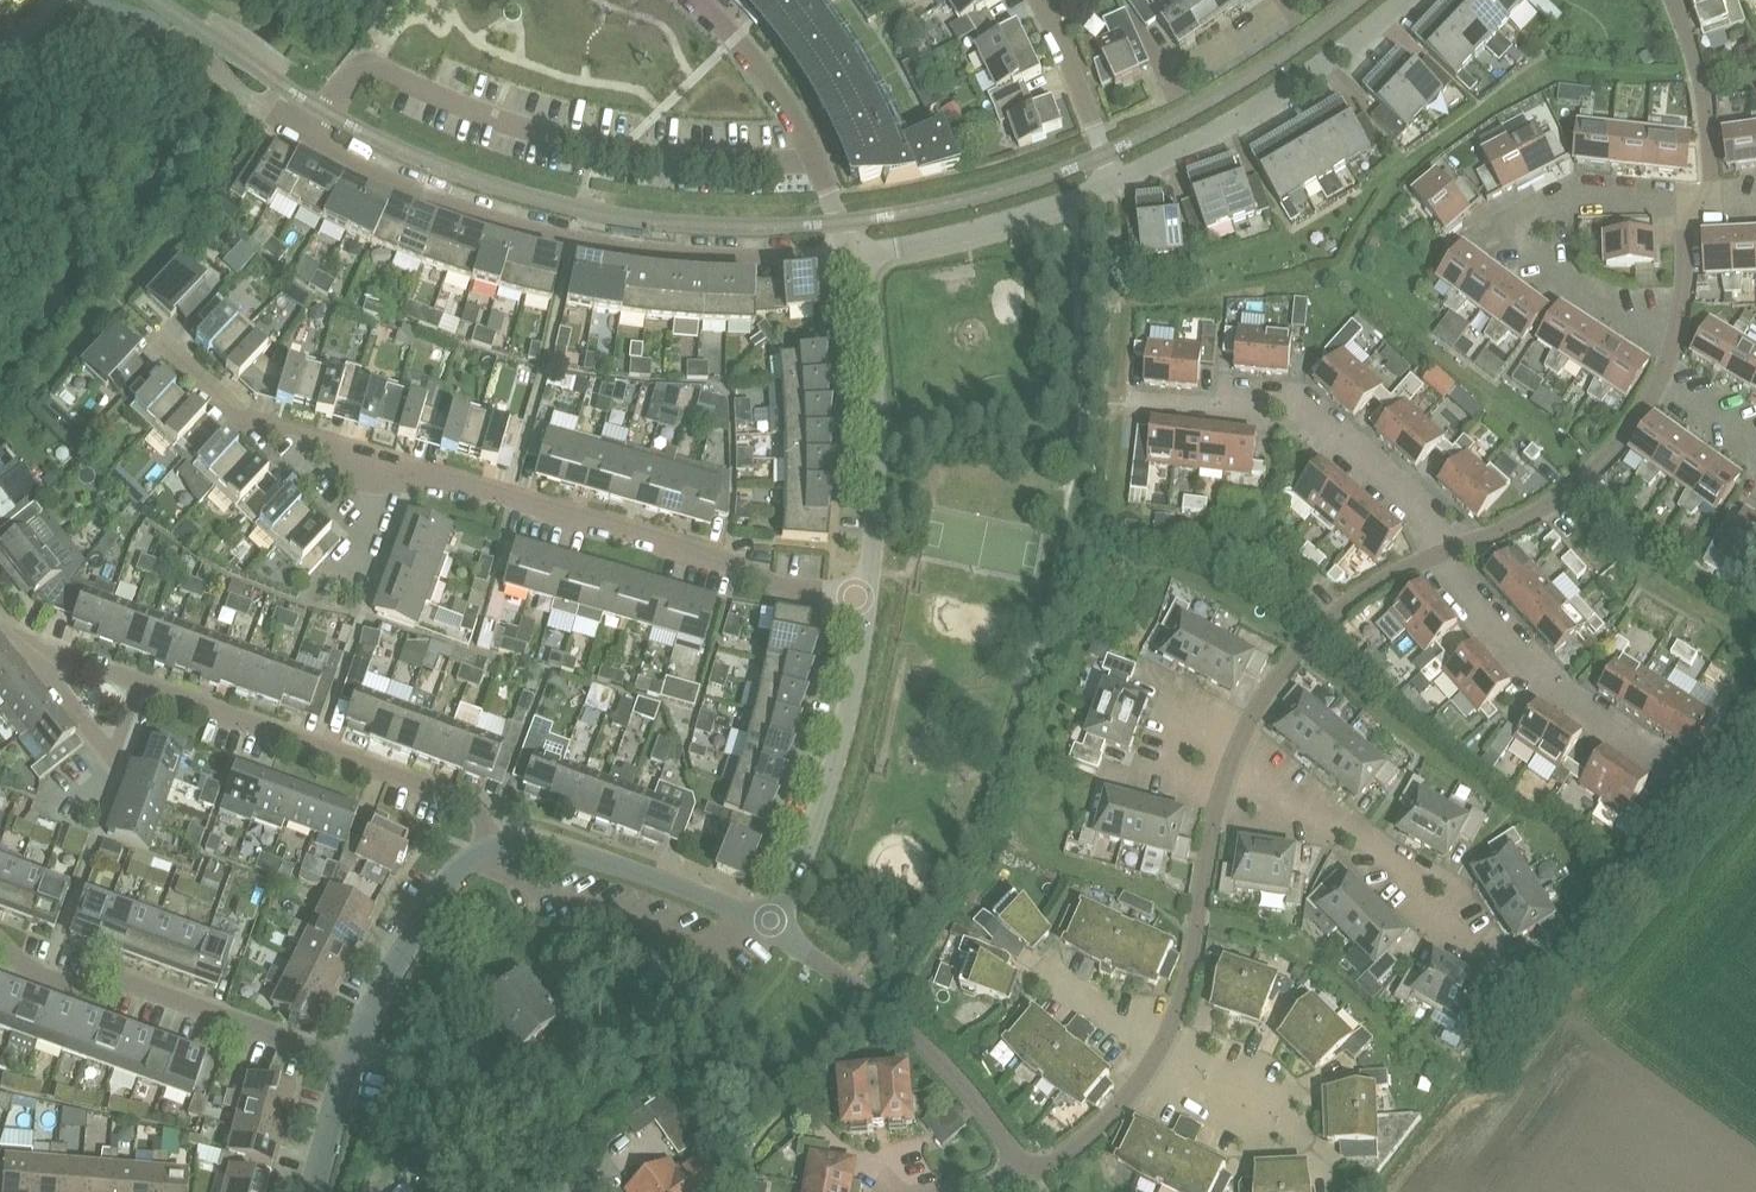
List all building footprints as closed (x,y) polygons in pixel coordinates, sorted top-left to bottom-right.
[(765,23),(766,23),(780,40),(790,52),(804,72),(816,91),(824,104),(836,125),(846,146),(853,162),(861,181),(862,183),(884,175),(887,183),(884,184),(884,185),(923,178),(962,169),(947,129),(910,144),(910,145),(905,147),(904,143),(894,122),(883,100),(871,79),(861,61),(847,41),(833,21),(823,8),(827,5),(828,6),(836,0),(744,0),(765,23)] [(857,5),(869,23),(883,13),(874,0),(852,0),(857,5)] [(949,2),(962,21),(967,18),(976,32),(988,25),(981,14),(1003,0),(952,0),(949,2)] [(1177,0),(1165,0),(1152,9),(1145,0),(1133,0),(1129,3),(1146,28),(1158,19),(1180,51),(1202,35),(1177,0)] [(1220,16),(1209,0),(1177,0),(1202,35),(1203,35),(1199,30),(1220,16)] [(1220,16),(1241,1),(1240,0),(1209,0),(1220,16)] [(1452,4),(1507,55),(1514,47),(1499,34),(1509,22),(1486,0),(1456,0),(1452,4)] [(1509,22),(1530,0),(1486,0),(1509,22)] [(1746,24),(1737,0),(1691,0),(1704,38),(1746,24)] [(892,21),(904,13),(898,4),(886,11),(892,21)] [(1500,62),(1507,55),(1452,4),(1435,23),(1474,60),(1485,49),(1500,62)] [(1142,78),(1138,69),(1126,43),(1138,38),(1126,10),(1103,20),(1110,37),(1096,43),(1104,60),(1094,64),(1103,89),(1114,84),(1117,90),(1142,78)] [(1463,71),(1474,60),(1435,23),(1416,42),(1417,43),(1471,93),(1478,86),(1463,71)] [(988,25),(976,32),(983,47),(977,49),(988,70),(1030,50),(1018,25),(994,37),(988,25)] [(1514,47),(1507,55),(1517,65),(1524,57),(1514,47)] [(1030,50),(988,70),(997,91),(988,95),(995,110),(1024,98),(1018,86),(1042,74),(1030,50)] [(1649,52),(1640,57),(1646,68),(1655,63),(1649,52)] [(1404,56),(1386,75),(1425,112),(1453,83),(1427,59),(1418,69),(1404,56)] [(913,60),(903,66),(927,112),(937,107),(913,60)] [(1397,142),(1425,112),(1386,75),(1367,94),(1381,107),(1372,118),(1397,142)] [(1563,84),(1544,94),(1547,100),(1567,103),(1569,84),(1563,84)] [(1662,91),(1653,90),(1652,103),(1660,104),(1662,91)] [(1063,128),(1053,102),(1028,111),(1024,98),(995,110),(1001,125),(1010,121),(1020,148),(1047,138),(1046,134),(1063,128)] [(1343,105),(1320,119),(1348,166),(1383,145),(1365,115),(1353,122),(1343,105)] [(1575,163),(1610,167),(1616,116),(1615,116),(1614,131),(1593,128),(1593,114),(1582,113),(1580,127),(1579,127),(1575,163)] [(1752,116),(1753,130),(1731,133),(1736,169),(1755,166),(1755,115),(1752,116)] [(1627,118),(1616,116),(1610,167),(1644,170),(1650,120),(1648,134),(1627,132),(1627,118)] [(1320,119),(1298,132),(1336,196),(1345,191),(1335,174),(1348,166),(1320,119)] [(1644,170),(1679,174),(1683,138),(1661,136),(1661,121),(1650,120),(1644,170)] [(1535,129),(1510,142),(1531,184),(1544,177),(1542,174),(1571,159),(1571,158),(1567,160),(1554,134),(1541,140),(1535,129)] [(1298,132),(1276,145),(1304,192),(1317,184),(1328,202),(1336,196),(1298,132)] [(1519,191),(1531,184),(1510,142),(1485,156),(1490,167),(1477,173),(1491,199),(1487,201),(1488,202),(1517,187),(1519,191)] [(271,150),(262,144),(230,194),(240,200),(244,193),(268,208),(298,157),(284,148),(282,151),(274,146),(271,150)] [(1290,200),(1304,192),(1276,145),(1253,159),(1254,160),(1291,223),(1301,218),(1290,200)] [(298,157),(268,208),(269,208),(276,197),(299,209),(320,169),(298,157)] [(1239,163),(1214,172),(1232,224),(1270,210),(1259,177),(1246,182),(1239,163)] [(322,222),(343,181),(320,169),(299,209),(322,222)] [(1194,237),(1232,224),(1214,172),(1189,181),(1195,199),(1182,204),(1194,237)] [(1461,225),(1458,222),(1483,201),(1482,200),(1479,203),(1461,181),(1449,190),(1438,176),(1415,195),(1446,231),(1443,234),(1444,235),(1447,232),(1450,235),(1461,225)] [(343,181),(322,222),(347,233),(366,192),(343,181)] [(389,203),(366,192),(347,233),(371,245),(389,203)] [(1181,219),(1167,221),(1165,202),(1137,204),(1138,217),(1127,218),(1132,260),(1184,254),(1181,219)] [(389,203),(371,245),(396,255),(413,213),(389,203)] [(230,220),(217,209),(207,220),(220,231),(230,220)] [(421,265),(437,222),(413,213),(396,255),(421,265)] [(1655,250),(1654,218),(1653,218),(1653,222),(1624,222),(1624,237),(1606,238),(1607,267),(1654,266),(1654,270),(1655,270),(1655,265),(1660,265),(1659,250),(1655,250)] [(446,274),(461,231),(437,222),(421,265),(446,274)] [(1755,275),(1755,235),(1755,234),(1743,235),(1743,230),(1730,231),(1733,294),(1741,293),(1743,276),(1755,275)] [(472,282),(485,239),(461,231),(446,274),(472,282)] [(1733,294),(1730,231),(1717,231),(1717,236),(1704,236),(1706,278),(1722,277),(1725,294),(1733,294)] [(1375,237),(1369,247),(1376,251),(1382,241),(1375,237)] [(260,250),(269,257),(279,245),(270,238),(260,250)] [(498,289),(510,246),(485,239),(472,282),(498,289)] [(231,275),(249,255),(235,242),(217,262),(231,275)] [(269,257),(277,264),(287,252),(279,245),(269,257)] [(510,246),(498,289),(523,297),(534,253),(510,246)] [(1444,306),(1449,310),(1488,260),(1477,252),(1475,256),(1464,248),(1439,281),(1452,291),(1444,306)] [(534,253),(523,297),(550,303),(560,258),(534,253)] [(1488,260),(1449,310),(1457,316),(1469,303),(1480,312),(1506,279),(1496,272),(1498,268),(1488,260)] [(593,311),(600,266),(574,261),(565,306),(593,311)] [(170,319),(175,313),(187,324),(211,298),(200,287),(203,284),(182,264),(162,286),(159,282),(146,295),(150,299),(170,319)] [(619,315),(625,270),(600,266),(593,311),(619,315)] [(619,315),(646,319),(651,274),(625,270),(619,315)] [(308,286),(318,291),(324,279),(315,274),(308,286)] [(651,274),(646,319),(673,321),(676,276),(651,274)] [(676,276),(673,321),(699,323),(702,278),(676,276)] [(754,283),(754,315),(788,312),(788,310),(816,308),(812,277),(782,280),(754,283)] [(726,324),(727,279),(702,278),(699,323),(726,324)] [(318,291),(327,297),(334,285),(324,279),(318,291)] [(754,315),(754,283),(754,279),(727,279),(726,324),(754,325),(754,315)] [(1490,341),(1529,291),(1519,283),(1516,287),(1506,279),(1480,312),(1493,321),(1485,337),(1490,341)] [(1529,291),(1490,341),(1498,346),(1510,334),(1523,344),(1548,310),(1537,302),(1539,298),(1529,291)] [(362,312),(372,315),(378,300),(367,296),(362,312)] [(198,338),(220,358),(249,326),(217,297),(197,318),(207,328),(198,338)] [(372,315),(383,319),(388,303),(378,300),(372,315)] [(1295,300),(1292,329),(1306,330),(1309,302),(1295,300)] [(417,323),(427,327),(433,311),(409,302),(403,317),(417,323)] [(470,323),(474,305),(461,302),(457,321),(470,323)] [(1552,372),(1586,319),(1575,312),(1573,316),(1561,308),(1539,343),(1552,352),(1545,368),(1552,372)] [(427,327),(437,331),(443,315),(433,311),(427,327)] [(1443,319),(1432,333),(1453,349),(1464,334),(1443,319)] [(1583,371),(1605,337),(1595,330),(1597,326),(1586,319),(1552,372),(1559,377),(1570,363),(1583,371)] [(1363,369),(1344,352),(1363,331),(1352,321),(1324,353),(1334,362),(1315,383),(1335,401),(1363,369)] [(756,328),(766,341),(774,335),(765,322),(756,328)] [(1723,374),(1748,330),(1739,325),(1730,336),(1711,325),(1693,356),(1723,374)] [(271,346),(249,326),(220,358),(241,378),(250,368),(263,380),(272,365),(262,356),(271,346)] [(486,330),(476,328),(471,343),(481,347),(486,330)] [(1202,348),(1176,345),(1172,388),(1198,391),(1200,366),(1214,367),(1217,329),(1204,328),(1202,348)] [(1262,374),(1266,331),(1240,329),(1239,331),(1226,330),(1225,341),(1238,343),(1235,371),(1262,374)] [(486,330),(481,347),(491,350),(496,333),(486,330)] [(1753,391),(1755,385),(1755,351),(1742,343),(1749,330),(1748,330),(1723,374),(1753,391)] [(1292,334),(1266,331),(1262,374),(1288,376),(1292,334)] [(108,385),(118,394),(143,368),(133,358),(138,353),(117,334),(97,355),(94,352),(81,365),(105,388),(108,385)] [(1464,334),(1453,349),(1466,358),(1477,344),(1464,334)] [(774,335),(766,341),(775,355),(784,348),(774,335)] [(1595,400),(1629,347),(1618,340),(1616,344),(1605,337),(1583,371),(1596,380),(1588,396),(1595,400)] [(538,362),(542,346),(532,343),(528,360),(538,362)] [(1134,356),(1148,357),(1145,386),(1172,388),(1176,345),(1149,343),(1149,345),(1136,344),(1134,356)] [(1486,347),(1473,364),(1481,370),(1494,353),(1486,347)] [(1629,347),(1595,400),(1602,405),(1613,391),(1627,400),(1649,365),(1638,358),(1640,354),(1629,347)] [(552,365),(563,367),(566,351),(555,349),(552,365)] [(698,380),(708,380),(708,349),(698,349),(698,363),(698,380)] [(1390,364),(1404,377),(1411,370),(1389,349),(1382,356),(1390,364)] [(780,384),(826,381),(824,365),(822,353),(778,358),(780,384)] [(583,371),(594,372),(596,356),(586,355),(583,371)] [(305,406),(317,365),(288,356),(285,369),(272,365),(263,380),(280,385),(277,397),(305,406)] [(629,376),(639,377),(641,361),(631,360),(629,376)] [(639,377),(650,378),(652,362),(641,361),(639,377)] [(686,379),(698,380),(698,363),(686,363),(686,379)] [(345,373),(317,365),(305,406),(333,414),(337,401),(350,405),(358,377),(360,370),(347,366),(345,373)] [(1429,365),(1416,380),(1439,401),(1452,386),(1429,365)] [(1384,407),(1386,404),(1391,397),(1381,389),(1383,387),(1363,369),(1335,401),(1354,419),(1373,397),(1384,407)] [(1533,371),(1522,387),(1536,396),(1543,385),(1547,380),(1533,371)] [(399,388),(358,377),(350,405),(362,409),(359,421),(387,429),(399,388)] [(572,379),(569,393),(583,397),(587,382),(572,379)] [(129,411),(151,431),(180,400),(159,380),(149,389),(139,380),(128,392),(138,401),(129,411)] [(828,408),(826,381),(780,384),(782,410),(828,408)] [(431,384),(427,396),(399,388),(387,429),(415,438),(419,425),(432,429),(436,413),(443,387),(431,384)] [(598,398),(610,401),(614,390),(601,386),(598,398)] [(655,386),(651,402),(663,406),(668,386),(657,386),(655,386)] [(668,386),(663,406),(675,409),(682,386),(668,386)] [(626,393),(614,390),(610,401),(623,405),(626,393)] [(1455,391),(1447,403),(1472,421),(1480,409),(1455,391)] [(1552,391),(1540,409),(1553,417),(1565,399),(1552,391)] [(709,409),(712,397),(700,393),(697,406),(709,409)] [(1393,395),(1391,397),(1386,404),(1396,413),(1377,434),(1397,452),(1425,420),(1405,402),(1404,404),(1393,395)] [(712,397),(709,409),(721,412),(725,400),(712,397)] [(40,411),(53,425),(64,413),(51,400),(40,411)] [(180,400),(151,431),(182,460),(202,439),(192,430),(202,420),(180,400)] [(733,401),(734,412),(751,411),(750,401),(733,401)] [(449,417),(436,413),(432,429),(445,432),(441,445),(469,453),(481,412),(453,404),(449,417)] [(828,408),(782,410),(783,435),(829,435),(828,408)] [(734,412),(735,427),(751,427),(751,411),(734,412)] [(522,424),(481,412),(469,453),(498,461),(501,449),(514,452),(522,424)] [(1643,482),(1680,430),(1669,423),(1666,427),(1655,419),(1631,453),(1645,462),(1636,478),(1643,482)] [(1445,438),(1425,420),(1397,452),(1416,470),(1435,448),(1446,458),(1448,455),(1453,448),(1443,439),(1445,438)] [(1180,425),(1153,422),(1150,450),(1136,449),(1132,485),(1149,487),(1152,465),(1174,468),(1180,425)] [(75,424),(64,435),(75,446),(87,435),(75,424)] [(1205,428),(1180,425),(1174,468),(1200,471),(1205,428)] [(620,444),(622,431),(599,427),(597,440),(620,444)] [(1200,471),(1225,474),(1230,431),(1205,428),(1200,471)] [(1674,483),(1698,449),(1688,442),(1690,438),(1680,430),(1643,482),(1650,487),(1661,474),(1674,483)] [(1253,463),(1257,434),(1230,431),(1225,474),(1252,477),(1252,475),(1266,476),(1267,465),(1253,463)] [(829,462),(829,435),(783,435),(784,461),(829,462)] [(546,481),(560,485),(572,444),(546,436),(544,445),(530,441),(525,457),(539,461),(536,473),(547,477),(546,481)] [(199,505),(213,489),(242,458),(221,438),(212,448),(202,439),(182,460),(186,464),(176,474),(178,476),(179,475),(182,478),(186,482),(192,495),(195,499),(199,502),(198,503),(199,505)] [(597,451),(572,444),(560,485),(585,492),(597,451)] [(646,465),(650,453),(625,446),(621,458),(609,499),(634,506),(646,465)] [(1448,455),(1458,464),(1439,485),(1459,503),(1487,470),(1467,453),(1466,455),(1455,446),(1453,448),(1448,455)] [(1542,454),(1533,446),(1524,456),(1533,464),(1542,454)] [(659,513),(677,451),(668,449),(665,458),(650,453),(646,465),(634,506),(659,513)] [(1685,512),(1722,460),(1711,452),(1708,456),(1698,449),(1674,483),(1687,492),(1678,507),(1685,512)] [(736,450),(736,461),(753,461),(752,450),(736,450)] [(585,492),(609,499),(621,458),(597,451),(585,492)] [(684,520),(695,479),(699,465),(675,458),(677,452),(677,451),(659,513),(684,520)] [(4,521),(16,511),(13,507),(37,488),(17,463),(10,469),(0,456),(0,516),(4,521)] [(213,489),(244,519),(265,497),(255,488),(264,478),(242,458),(213,489)] [(1704,504),(1717,513),(1741,479),(1730,471),(1732,467),(1722,460),(1685,512),(1692,517),(1704,504)] [(753,461),(736,461),(736,472),(753,472),(753,461)] [(829,462),(784,461),(784,486),(829,489),(829,462)] [(1295,496),(1315,512),(1343,480),(1323,463),(1304,485),(1294,476),(1286,485),(1297,494),(1295,496)] [(727,518),(729,474),(699,465),(695,479),(684,520),(709,528),(713,514),(727,518)] [(1491,466),(1487,470),(1459,503),(1478,520),(1511,484),(1491,466)] [(112,468),(103,478),(135,508),(144,498),(112,468)] [(42,481),(48,489),(58,482),(51,473),(42,481)] [(1332,534),(1336,530),(1363,497),(1343,480),(1315,512),(1311,517),(1332,534)] [(784,486),(783,512),(829,514),(829,489),(784,486)] [(244,519),(276,548),(305,517),(284,497),(274,506),(265,497),(244,519)] [(1336,530),(1355,546),(1382,513),(1363,497),(1336,530)] [(1195,512),(1196,499),(1185,498),(1183,511),(1195,512)] [(736,499),(735,510),(751,511),(752,500),(736,499)] [(1208,500),(1196,499),(1195,512),(1206,514),(1208,500)] [(10,577),(44,550),(25,527),(42,514),(34,504),(6,526),(14,536),(0,548),(0,554),(3,558),(0,561),(0,565),(10,577)] [(1750,572),(1755,560),(1755,521),(1729,507),(1728,508),(1732,510),(1719,536),(1718,535),(1703,564),(1705,565),(1705,563),(1720,571),(1725,559),(1750,572)] [(751,511),(735,510),(735,521),(751,522),(751,511)] [(829,514),(783,512),(781,539),(826,542),(829,514)] [(1382,513),(1355,546),(1375,563),(1403,530),(1382,513)] [(1156,515),(1153,540),(1177,543),(1178,532),(1173,531),(1175,517),(1156,515)] [(305,517),(276,548),(307,578),(328,556),(317,547),(326,537),(305,517)] [(400,540),(440,555),(450,530),(413,517),(409,528),(405,527),(400,540)] [(187,521),(176,533),(191,547),(202,534),(187,521)] [(1544,542),(1552,551),(1562,542),(1554,533),(1544,542)] [(105,558),(114,545),(104,538),(95,551),(105,558)] [(399,556),(395,566),(438,582),(447,558),(440,555),(400,540),(395,554),(399,556)] [(1308,544),(1300,554),(1309,562),(1317,552),(1308,544)] [(1485,577),(1503,597),(1534,568),(1516,548),(1505,558),(1496,548),(1483,560),(1484,569),(1488,574),(1485,577)] [(503,587),(529,595),(540,553),(526,549),(525,553),(514,550),(503,587)] [(62,573),(44,550),(10,577),(21,592),(27,587),(34,596),(38,592),(52,610),(71,584),(62,573)] [(1317,552),(1309,562),(1318,570),(1326,559),(1317,552)] [(1579,561),(1571,552),(1561,561),(1569,570),(1579,561)] [(540,553),(529,595),(553,602),(565,561),(540,553)] [(136,570),(147,574),(152,560),(141,556),(136,570)] [(490,572),(493,560),(481,557),(477,568),(490,572)] [(235,559),(225,570),(247,579),(248,578),(236,568),(240,563),(235,559)] [(158,578),(163,564),(152,560),(147,574),(158,578)] [(575,618),(578,609),(590,568),(565,561),(553,602),(551,611),(575,618)] [(1579,561),(1569,570),(1577,579),(1587,570),(1579,561)] [(429,606),(438,582),(395,566),(391,577),(388,575),(383,589),(423,603),(429,606)] [(1345,575),(1336,567),(1327,578),(1337,586),(1345,575)] [(470,593),(483,597),(490,572),(477,568),(474,581),(470,593)] [(614,575),(590,568),(578,609),(575,618),(600,625),(603,616),(614,575)] [(1520,616),(1552,587),(1534,568),(1503,597),(1520,616)] [(639,582),(614,575),(603,616),(627,623),(639,582)] [(191,596),(196,581),(185,577),(179,591),(191,596)] [(207,585),(196,581),(191,596),(202,600),(207,585)] [(223,600),(238,605),(245,587),(230,581),(223,600)] [(627,623),(652,630),(664,589),(639,582),(627,623)] [(1390,614),(1408,633),(1440,605),(1422,585),(1390,614)] [(1552,587),(1520,616),(1538,635),(1569,606),(1552,587)] [(97,640),(112,599),(84,589),(72,624),(82,627),(79,634),(97,640)] [(414,628),(423,603),(383,589),(378,602),(381,604),(377,615),(414,628)] [(652,630),(677,637),(688,596),(664,589),(652,630)] [(476,622),(483,597),(470,593),(467,606),(463,618),(476,622)] [(702,600),(688,596),(677,637),(673,648),(699,656),(713,607),(701,604),(702,600)] [(135,608),(112,599),(97,640),(120,648),(135,608)] [(1188,670),(1208,632),(1184,619),(1190,608),(1177,601),(1163,628),(1176,635),(1164,657),(1188,670)] [(1436,660),(1437,661),(1445,654),(1436,644),(1458,625),(1440,605),(1408,633),(1426,653),(1413,664),(1422,673),(1436,660)] [(1569,606),(1538,635),(1555,654),(1576,635),(1586,645),(1606,627),(1596,617),(1587,625),(1569,606)] [(157,616),(135,608),(120,648),(143,657),(157,616)] [(282,628),(287,613),(276,609),(271,624),(282,628)] [(770,636),(814,646),(819,617),(774,610),(770,636)] [(287,613),(282,628),(293,632),(299,617),(287,613)] [(143,657),(165,665),(180,624),(157,616),(143,657)] [(728,616),(725,626),(740,630),(743,620),(728,616)] [(476,622),(463,618),(460,631),(472,634),(476,622)] [(484,621),(477,646),(490,650),(497,624),(484,621)] [(203,632),(180,624),(165,665),(188,673),(203,632)] [(740,630),(725,626),(722,636),(737,640),(740,630)] [(381,632),(363,629),(360,644),(377,648),(381,632)] [(226,641),(203,632),(188,673),(211,682),(226,641)] [(1188,670),(1210,682),(1231,644),(1208,632),(1188,670)] [(809,672),(814,646),(770,636),(765,661),(809,672)] [(1622,707),(1645,671),(1622,656),(1630,644),(1618,637),(1603,661),(1614,669),(1599,693),(1622,707)] [(499,652),(511,655),(514,643),(502,639),(499,652)] [(10,663),(18,664),(0,641),(0,671),(10,663)] [(211,682),(234,690),(249,649),(226,641),(211,682)] [(1671,653),(1681,660),(1688,648),(1678,642),(1671,653)] [(511,655),(523,659),(527,646),(514,643),(511,655)] [(1254,656),(1231,644),(1210,682),(1234,694),(1246,672),(1259,679),(1264,669),(1251,662),(1254,656)] [(1433,683),(1443,673),(1461,694),(1493,665),(1476,645),(1454,664),(1445,654),(1437,661),(1424,673),(1433,683)] [(369,664),(375,649),(362,646),(357,659),(369,664)] [(405,662),(422,668),(427,653),(411,647),(405,662)] [(1380,656),(1372,647),(1362,656),(1370,665),(1380,656)] [(1698,654),(1688,648),(1681,660),(1691,666),(1698,654)] [(271,657),(249,649),(234,690),(257,698),(271,657)] [(309,710),(313,699),(326,703),(337,671),(342,656),(332,652),(326,667),(325,667),(322,676),(294,666),(279,706),(297,713),(299,706),(309,710)] [(1256,652),(1254,656),(1251,662),(1264,669),(1269,659),(1256,652)] [(427,653),(422,668),(433,672),(438,657),(427,653)] [(549,666),(561,669),(564,657),(552,654),(549,666)] [(271,657),(257,698),(279,706),(294,666),(271,657)] [(561,669),(573,673),(577,661),(564,657),(561,669)] [(1093,710),(1138,726),(1147,701),(1124,693),(1129,681),(1131,682),(1137,667),(1108,657),(1103,671),(1111,674),(1102,697),(1099,696),(1093,710)] [(765,661),(759,687),(803,698),(809,672),(765,661)] [(1705,677),(1717,685),(1726,670),(1714,662),(1713,664),(1705,677)] [(6,707),(30,688),(38,689),(18,664),(10,663),(0,671),(0,699),(6,707)] [(339,700),(351,704),(345,723),(355,726),(352,733),(370,739),(385,698),(361,690),(369,669),(353,664),(339,700)] [(714,664),(711,674),(727,679),(730,669),(714,664)] [(1511,685),(1493,665),(1461,694),(1479,713),(1480,712),(1489,722),(1498,714),(1489,704),(1511,685)] [(467,685),(472,670),(461,666),(456,680),(467,685)] [(609,684),(613,671),(601,667),(597,680),(609,684)] [(523,688),(535,692),(542,673),(529,669),(523,688)] [(472,670),(467,685),(478,689),(484,674),(472,670)] [(609,684),(622,687),(625,675),(613,671),(609,684)] [(1666,684),(1645,671),(1622,707),(1644,721),(1666,684)] [(727,679),(711,674),(708,685),(723,689),(727,679)] [(551,675),(547,685),(559,689),(563,678),(551,675)] [(1399,686),(1406,700),(1426,689),(1418,675),(1399,686)] [(679,703),(693,706),(698,687),(685,683),(666,678),(660,697),(679,703)] [(647,694),(659,698),(663,685),(650,682),(647,694)] [(1666,684),(1644,721),(1665,734),(1688,698),(1666,684)] [(579,706),(600,715),(609,694),(588,685),(579,706)] [(1429,702),(1438,697),(1431,686),(1410,700),(1422,718),(1434,710),(1429,702)] [(759,687),(753,712),(797,724),(803,698),(759,687)] [(1297,687),(1290,696),(1302,705),(1306,700),(1309,697),(1297,687)] [(38,689),(30,688),(6,707),(0,712),(0,714),(19,738),(26,732),(50,714),(58,715),(38,689)] [(523,693),(517,708),(529,712),(534,697),(523,693)] [(1306,700),(1302,705),(1290,696),(1283,704),(1295,713),(1278,733),(1299,750),(1326,717),(1306,700)] [(393,748),(408,707),(385,698),(370,739),(393,748)] [(1688,698),(1665,734),(1688,748),(1703,724),(1714,732),(1721,721),(1709,714),(1710,712),(1688,698)] [(635,703),(631,715),(654,723),(660,705),(637,699),(635,703)] [(1515,740),(1536,755),(1561,720),(1539,705),(1523,728),(1512,721),(1496,744),(1507,752),(1515,740)] [(461,773),(476,732),(482,714),(460,706),(453,723),(438,764),(461,773)] [(393,748),(415,756),(430,715),(408,707),(393,748)] [(1106,743),(1128,751),(1138,726),(1093,710),(1088,724),(1092,725),(1083,748),(1076,745),(1070,760),(1098,770),(1104,756),(1101,755),(1106,743)] [(700,711),(697,722),(713,726),(716,716),(700,711)] [(790,750),(797,724),(753,712),(747,736),(790,750)] [(71,731),(58,715),(50,714),(26,732),(47,758),(70,740),(71,731)] [(453,723),(430,715),(415,756),(438,764),(453,723)] [(1346,734),(1326,717),(1299,750),(1318,767),(1346,734)] [(1560,768),(1571,776),(1578,766),(1566,758),(1583,735),(1561,720),(1536,755),(1558,770),(1560,768)] [(713,726),(697,722),(694,732),(710,736),(713,726)] [(497,760),(509,764),(523,729),(511,725),(510,724),(503,742),(476,732),(461,773),(478,779),(481,773),(491,776),(497,760)] [(1346,734),(1318,767),(1338,783),(1365,750),(1346,734)] [(747,736),(739,761),(782,776),(790,750),(747,736)] [(665,766),(673,743),(658,738),(650,760),(665,766)] [(145,751),(139,748),(132,766),(173,781),(183,753),(149,741),(145,751)] [(691,745),(689,756),(703,761),(707,751),(691,745)] [(1393,782),(1382,772),(1386,767),(1365,750),(1338,783),(1358,800),(1375,781),(1386,790),(1393,782)] [(1580,786),(1602,800),(1627,766),(1605,750),(1589,774),(1578,766),(1571,776),(1582,784),(1580,786)] [(530,798),(547,804),(562,763),(535,753),(522,787),(532,791),(530,798)] [(774,801),(782,776),(739,761),(731,785),(774,801)] [(42,762),(30,771),(39,781),(50,772),(42,762)] [(585,771),(562,763),(547,804),(570,812),(585,771)] [(1382,772),(1393,782),(1400,773),(1389,764),(1386,767),(1382,772)] [(165,804),(173,781),(132,766),(124,789),(165,804)] [(1632,804),(1649,781),(1627,766),(1602,800),(1599,805),(1621,821),(1616,828),(1627,835),(1643,812),(1632,804)] [(250,822),(254,811),(265,783),(272,779),(242,768),(234,772),(219,812),(250,823),(250,822)] [(593,821),(616,829),(631,788),(636,772),(625,768),(622,777),(610,773),(608,780),(593,821)] [(570,812),(593,821),(608,780),(585,771),(570,812)] [(1423,846),(1446,803),(1424,791),(1428,785),(1414,777),(1400,803),(1413,810),(1400,833),(1423,846)] [(281,833),(285,822),(295,794),(302,790),(272,779),(265,783),(254,811),(250,822),(281,833)] [(202,792),(217,797),(221,786),(206,780),(202,792)] [(659,782),(653,796),(638,837),(656,844),(659,837),(668,840),(671,834),(683,839),(693,811),(695,807),(692,794),(659,782)] [(774,801),(731,785),(722,810),(723,811),(731,814),(762,825),(765,826),(774,801)] [(653,796),(631,788),(616,829),(638,837),(653,796)] [(156,827),(165,804),(124,789),(116,812),(156,827)] [(332,801),(302,790),(295,794),(285,822),(315,833),(325,805),(332,801)] [(217,797),(202,792),(198,803),(213,809),(217,797)] [(1097,836),(1123,843),(1134,801),(1108,795),(1101,819),(1087,816),(1079,845),(1094,849),(1097,836)] [(315,833),(346,844),(349,836),(356,817),(352,809),(332,801),(325,805),(315,833)] [(1158,808),(1134,801),(1123,843),(1147,850),(1158,808)] [(1446,803),(1423,846),(1447,859),(1459,837),(1472,844),(1487,818),(1474,810),(1470,816),(1446,803)] [(723,811),(708,805),(704,814),(719,820),(723,811)] [(1184,815),(1158,808),(1147,850),(1173,856),(1175,850),(1189,854),(1192,843),(1178,839),(1184,815)] [(723,811),(719,820),(729,824),(731,814),(723,811)] [(148,850),(156,827),(116,812),(107,835),(148,850)] [(756,853),(762,825),(731,814),(729,824),(725,842),(727,843),(716,869),(744,881),(756,853)] [(12,833),(30,840),(34,829),(16,822),(12,833)] [(357,858),(390,874),(397,861),(402,863),(406,854),(401,852),(407,839),(373,822),(364,842),(349,836),(346,844),(338,865),(349,870),(351,871),(357,858)] [(186,837),(200,843),(204,831),(190,826),(186,837)] [(53,836),(34,829),(30,840),(49,847),(53,836)] [(1489,896),(1526,873),(1512,851),(1522,844),(1514,831),(1489,847),(1497,860),(1475,873),(1489,896)] [(210,836),(205,851),(216,855),(222,840),(210,836)] [(196,854),(200,843),(186,837),(182,848),(196,854)] [(84,847),(66,840),(62,851),(80,858),(84,847)] [(1261,900),(1269,847),(1242,843),(1238,868),(1224,866),(1219,896),(1234,898),(1235,896),(1261,900)] [(1286,906),(1301,908),(1306,878),(1291,876),(1295,851),(1269,847),(1261,900),(1286,904),(1286,906)] [(1186,864),(1189,854),(1175,850),(1173,856),(1172,860),(1186,864)] [(100,853),(96,864),(114,870),(118,859),(100,853)] [(255,869),(266,873),(271,858),(260,854),(255,869)] [(1138,874),(1153,877),(1157,858),(1141,855),(1138,874)] [(271,858),(266,873),(277,877),(283,862),(271,858)] [(318,878),(331,883),(338,865),(324,860),(318,878)] [(145,882),(149,871),(131,864),(127,875),(145,882)] [(331,883),(329,890),(331,891),(338,894),(349,870),(338,865),(331,883)] [(0,867),(0,910),(4,911),(18,873),(0,867)] [(149,871),(145,882),(164,888),(168,877),(149,871)] [(301,872),(298,880),(307,885),(317,887),(320,879),(301,872)] [(28,920),(42,882),(18,873),(4,911),(28,920)] [(1503,917),(1539,894),(1526,873),(1489,896),(1503,917)] [(53,929),(67,892),(69,892),(71,884),(45,875),(42,882),(28,920),(53,929)] [(1320,910),(1339,929),(1370,899),(1350,880),(1332,898),(1322,887),(1314,895),(1325,905),(1320,910)] [(194,899),(198,888),(179,881),(175,892),(194,899)] [(198,888),(194,899),(212,906),(216,895),(198,888)] [(331,891),(319,914),(359,934),(371,911),(338,894),(331,891)] [(1135,912),(1140,901),(1125,894),(1119,904),(1135,912)] [(1539,894),(1503,917),(1517,940),(1539,927),(1547,939),(1556,933),(1548,921),(1554,917),(1553,917),(1539,894)] [(1325,905),(1314,895),(1307,903),(1317,913),(1320,910),(1325,905)] [(109,906),(84,897),(70,936),(95,945),(109,906)] [(1005,930),(1008,933),(1033,952),(1049,935),(1029,911),(1030,906),(1022,898),(1016,899),(1016,898),(995,920),(984,913),(974,923),(994,942),(1005,930)] [(1388,917),(1370,899),(1339,929),(1357,947),(1388,917)] [(1155,907),(1140,901),(1135,912),(1152,919),(1155,907)] [(240,904),(236,915),(254,921),(258,910),(240,904)] [(133,915),(109,906),(95,945),(119,953),(133,915)] [(1089,955),(1107,916),(1084,906),(1081,912),(1071,909),(1061,931),(1059,933),(1059,934),(1061,931),(1070,935),(1066,945),(1089,955)] [(295,922),(291,929),(348,957),(359,934),(319,914),(312,929),(295,922)] [(1553,917),(1554,917),(1548,921),(1556,933),(1565,927),(1557,914),(1553,917)] [(157,924),(133,915),(119,953),(143,962),(157,924)] [(1106,977),(1129,926),(1107,916),(1089,955),(1093,961),(1101,965),(1100,974),(1106,977)] [(1388,917),(1357,947),(1376,966),(1367,974),(1378,985),(1399,964),(1388,954),(1406,935),(1388,917)] [(167,971),(181,933),(157,924),(143,962),(167,971)] [(985,964),(990,949),(977,944),(980,939),(968,932),(967,931),(958,926),(956,925),(955,926),(951,935),(962,938),(965,939),(959,953),(971,960),(961,988),(962,988),(963,993),(974,997),(979,994),(1009,1001),(1017,979),(1006,974),(995,968),(985,964)] [(1126,976),(1133,975),(1151,936),(1129,926),(1106,977),(1111,979),(1118,972),(1126,976)] [(336,980),(348,957),(291,929),(288,936),(304,945),(296,960),(336,980)] [(210,930),(206,941),(192,980),(217,989),(235,939),(210,930)] [(192,980),(206,941),(181,933),(167,971),(192,980)] [(1170,980),(1169,983),(1170,983),(1170,980),(1180,958),(1171,952),(1174,946),(1151,936),(1133,975),(1156,986),(1161,976),(1170,980)] [(1237,1017),(1252,970),(1211,956),(1207,969),(1222,974),(1221,979),(1214,1009),(1237,1017)] [(1434,1012),(1458,970),(1435,957),(1422,979),(1410,972),(1395,998),(1408,1005),(1411,999),(1434,1012)] [(271,968),(268,975),(325,1003),(336,980),(296,960),(289,975),(271,968)] [(1300,963),(1292,976),(1300,980),(1307,968),(1300,963)] [(1252,970),(1237,1017),(1259,1024),(1272,996),(1274,991),(1289,997),(1293,983),(1252,970)] [(1458,970),(1434,1012),(1457,1025),(1454,1031),(1467,1039),(1482,1013),(1469,1006),(1482,983),(1458,970)] [(523,971),(478,1007),(515,1054),(535,1038),(560,1018),(523,971)] [(1356,985),(1365,993),(1373,1002),(1374,1001),(1375,1000),(1384,991),(1378,985),(1367,974),(1356,985)] [(313,1027),(325,1003),(268,975),(265,982),(281,991),(273,1007),(290,1016),(288,1021),(297,1026),(299,1020),(313,1027)] [(11,1034),(26,992),(10,986),(8,991),(0,988),(0,1030),(11,1034)] [(1304,1010),(1301,1014),(1282,1038),(1299,1055),(1334,1019),(1303,989),(1293,999),(1304,1010)] [(26,992),(11,1034),(12,1034),(8,1045),(31,1054),(35,1043),(36,1043),(51,1001),(36,996),(34,1001),(24,997),(26,992)] [(62,1052),(77,1011),(61,1005),(59,1010),(50,1006),(52,1002),(51,1001),(36,1043),(62,1052)] [(1007,1044),(1026,1061),(1054,1027),(1034,1011),(1028,1019),(1020,1013),(1021,1010),(1020,1009),(1020,1012),(1004,1031),(1012,1038),(1007,1044)] [(77,1011),(62,1052),(87,1061),(102,1020),(86,1014),(85,1019),(75,1016),(77,1011)] [(1062,1034),(1054,1027),(1026,1061),(1028,1067),(1042,1079),(1088,1024),(1079,1018),(1068,1031),(1062,1034)] [(1352,1038),(1334,1019),(1299,1055),(1316,1071),(1343,1048),(1355,1060),(1373,1040),(1363,1030),(1352,1038)] [(103,1020),(102,1020),(87,1061),(113,1071),(128,1029),(112,1024),(110,1028),(101,1025),(103,1020)] [(1096,1032),(1088,1024),(1042,1079),(1056,1090),(1063,1091),(1091,1058),(1082,1051),(1085,1045),(1096,1032)] [(128,1029),(113,1071),(138,1080),(153,1038),(137,1033),(136,1038),(126,1034),(128,1029)] [(163,1089),(179,1048),(163,1042),(161,1047),(152,1044),(154,1039),(153,1038),(138,1080),(163,1089)] [(179,1048),(163,1089),(190,1099),(203,1062),(204,1057),(188,1051),(186,1056),(177,1053),(179,1048)] [(0,1063),(0,1067),(8,1070),(14,1054),(4,1051),(0,1063)] [(1110,1074),(1091,1058),(1063,1091),(1082,1108),(1087,1103),(1096,1108),(1111,1089),(1114,1088),(1111,1089),(1103,1083),(1110,1074)] [(841,1077),(846,1129),(913,1124),(908,1071),(841,1077)] [(1361,1090),(1357,1090),(1327,1095),(1328,1119),(1377,1116),(1376,1090),(1389,1088),(1388,1073),(1361,1074),(1361,1090)] [(0,1088),(20,1092),(22,1081),(3,1076),(0,1088)] [(268,1083),(249,1078),(245,1095),(226,1092),(224,1099),(285,1116),(292,1090),(278,1086),(280,1081),(270,1078),(268,1083)] [(39,1097),(41,1085),(22,1081),(20,1092),(39,1097)] [(671,1091),(645,1108),(680,1157),(705,1140),(687,1115),(703,1104),(686,1081),(671,1091)] [(73,1104),(76,1093),(56,1088),(54,1100),(73,1104)] [(76,1093),(73,1104),(92,1109),(95,1097),(76,1093)] [(206,1100),(195,1096),(188,1115),(199,1119),(206,1100)] [(279,1140),(285,1116),(224,1099),(222,1107),(240,1113),(236,1129),(279,1140)] [(6,1123),(30,1124),(30,1101),(6,1100),(6,1123)] [(126,1116),(129,1104),(109,1100),(107,1112),(126,1116)] [(923,1123),(943,1147),(967,1127),(947,1103),(923,1123)] [(960,1103),(953,1109),(959,1116),(966,1110),(960,1103)] [(129,1104),(126,1116),(146,1119),(148,1108),(129,1104)] [(55,1123),(75,1126),(76,1114),(57,1111),(55,1123)] [(1328,1119),(1328,1142),(1360,1144),(1364,1144),(1365,1160),(1379,1160),(1377,1116),(1328,1119)] [(1170,1139),(1160,1134),(1141,1173),(1145,1179),(1161,1187),(1193,1122),(1182,1119),(1175,1134),(1170,1139)] [(1204,1155),(1194,1150),(1195,1144),(1202,1129),(1193,1122),(1161,1187),(1172,1191),(1186,1191),(1204,1155)] [(1119,1162),(1141,1173),(1160,1134),(1138,1123),(1133,1132),(1124,1128),(1124,1125),(1124,1128),(1113,1150),(1121,1156),(1119,1162)] [(272,1166),(279,1140),(236,1129),(229,1154),(252,1161),(272,1166)] [(155,1154),(171,1155),(172,1132),(156,1131),(155,1154)] [(200,1138),(190,1136),(186,1144),(207,1150),(209,1142),(200,1138)] [(838,1191),(861,1191),(862,1185),(852,1183),(855,1165),(828,1160),(831,1146),(800,1140),(798,1156),(813,1158),(808,1187),(838,1191)] [(59,1146),(51,1146),(48,1164),(31,1163),(29,1191),(55,1191),(59,1146)] [(83,1167),(66,1166),(66,1147),(59,1146),(55,1191),(81,1191),(83,1167)] [(110,1150),(102,1150),(99,1168),(83,1167),(81,1191),(106,1191),(110,1150)] [(134,1171),(117,1170),(117,1151),(110,1150),(106,1191),(132,1191),(134,1171)] [(269,1180),(248,1175),(252,1161),(229,1154),(221,1152),(217,1167),(232,1171),(226,1191),(266,1191),(269,1180)] [(161,1155),(153,1154),(150,1172),(134,1171),(132,1191),(158,1191),(161,1155)] [(186,1175),(169,1174),(169,1155),(161,1155),(158,1191),(185,1191),(186,1175)] [(1204,1155),(1186,1191),(1226,1191),(1231,1181),(1233,1178),(1231,1180),(1222,1176),(1226,1166),(1204,1155)] [(681,1178),(669,1162),(628,1191),(629,1191),(721,1191),(726,1189),(702,1156),(687,1167),(690,1172),(681,1178)] [(31,1163),(5,1161),(4,1166),(0,1166),(0,1191),(29,1191),(31,1163)] [(1284,1191),(1310,1191),(1306,1167),(1283,1168),(1284,1191)] [(1283,1168),(1259,1169),(1258,1181),(1240,1187),(1240,1191),(1284,1191),(1283,1168)]
